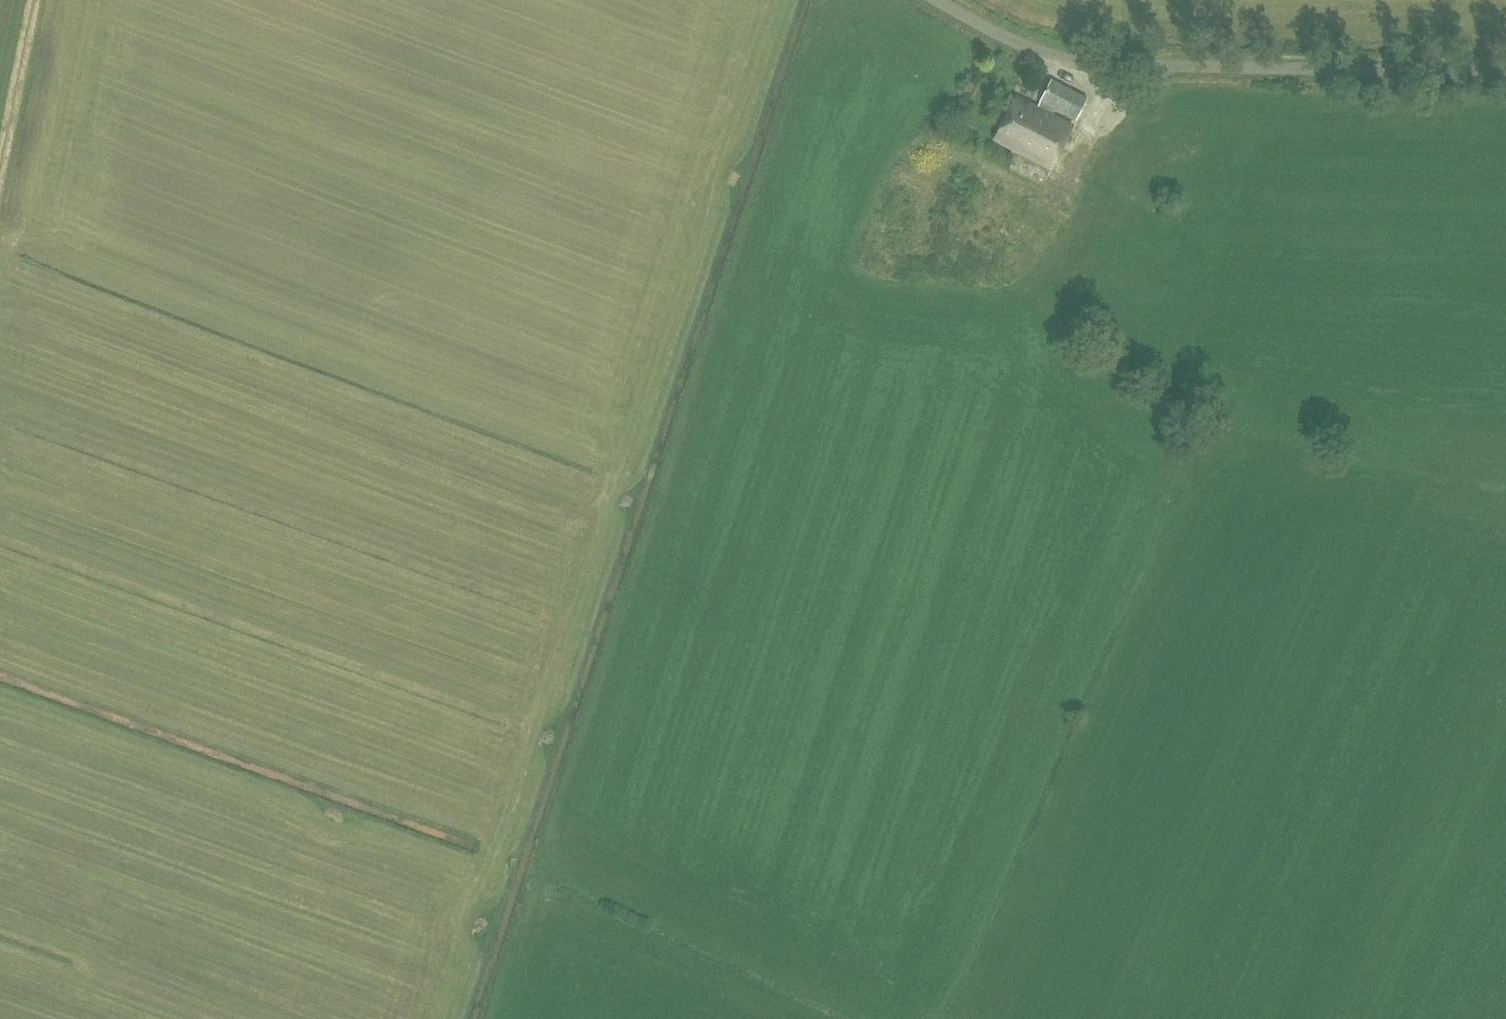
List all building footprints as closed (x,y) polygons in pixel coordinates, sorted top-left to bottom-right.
[(1053,80),(1039,108),(1016,96),(994,139),(1051,168),(1073,126),(1051,115),(1055,108),(1078,120),(1089,99),(1053,80)]
